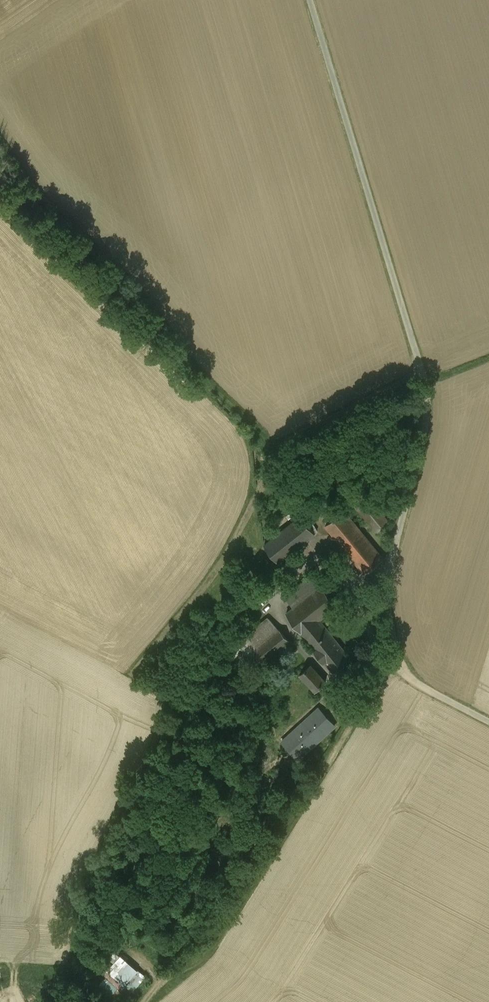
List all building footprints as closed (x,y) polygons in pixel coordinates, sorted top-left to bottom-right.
[(390,523),(345,467),(332,477),(378,533),(390,523)] [(383,558),(344,510),(325,525),(365,573),(383,558)] [(300,516),(264,545),(279,563),(315,534),(300,516)] [(312,575),(284,596),(293,607),(321,586),(312,575)] [(293,607),(286,613),(302,633),(318,619),(319,619),(336,605),(321,586),(293,607)] [(289,640),(268,618),(237,643),(257,666),(289,640)] [(318,619),(302,633),(316,650),(314,651),(323,662),(325,661),(333,672),(350,658),(319,619),(318,619)] [(326,681),(310,665),(300,674),(315,691),(326,681)] [(318,709),(283,741),(298,758),(334,726),(318,709)] [(129,987),(133,991),(146,976),(115,950),(107,959),(114,965),(98,983),(118,1000),(129,987)]
